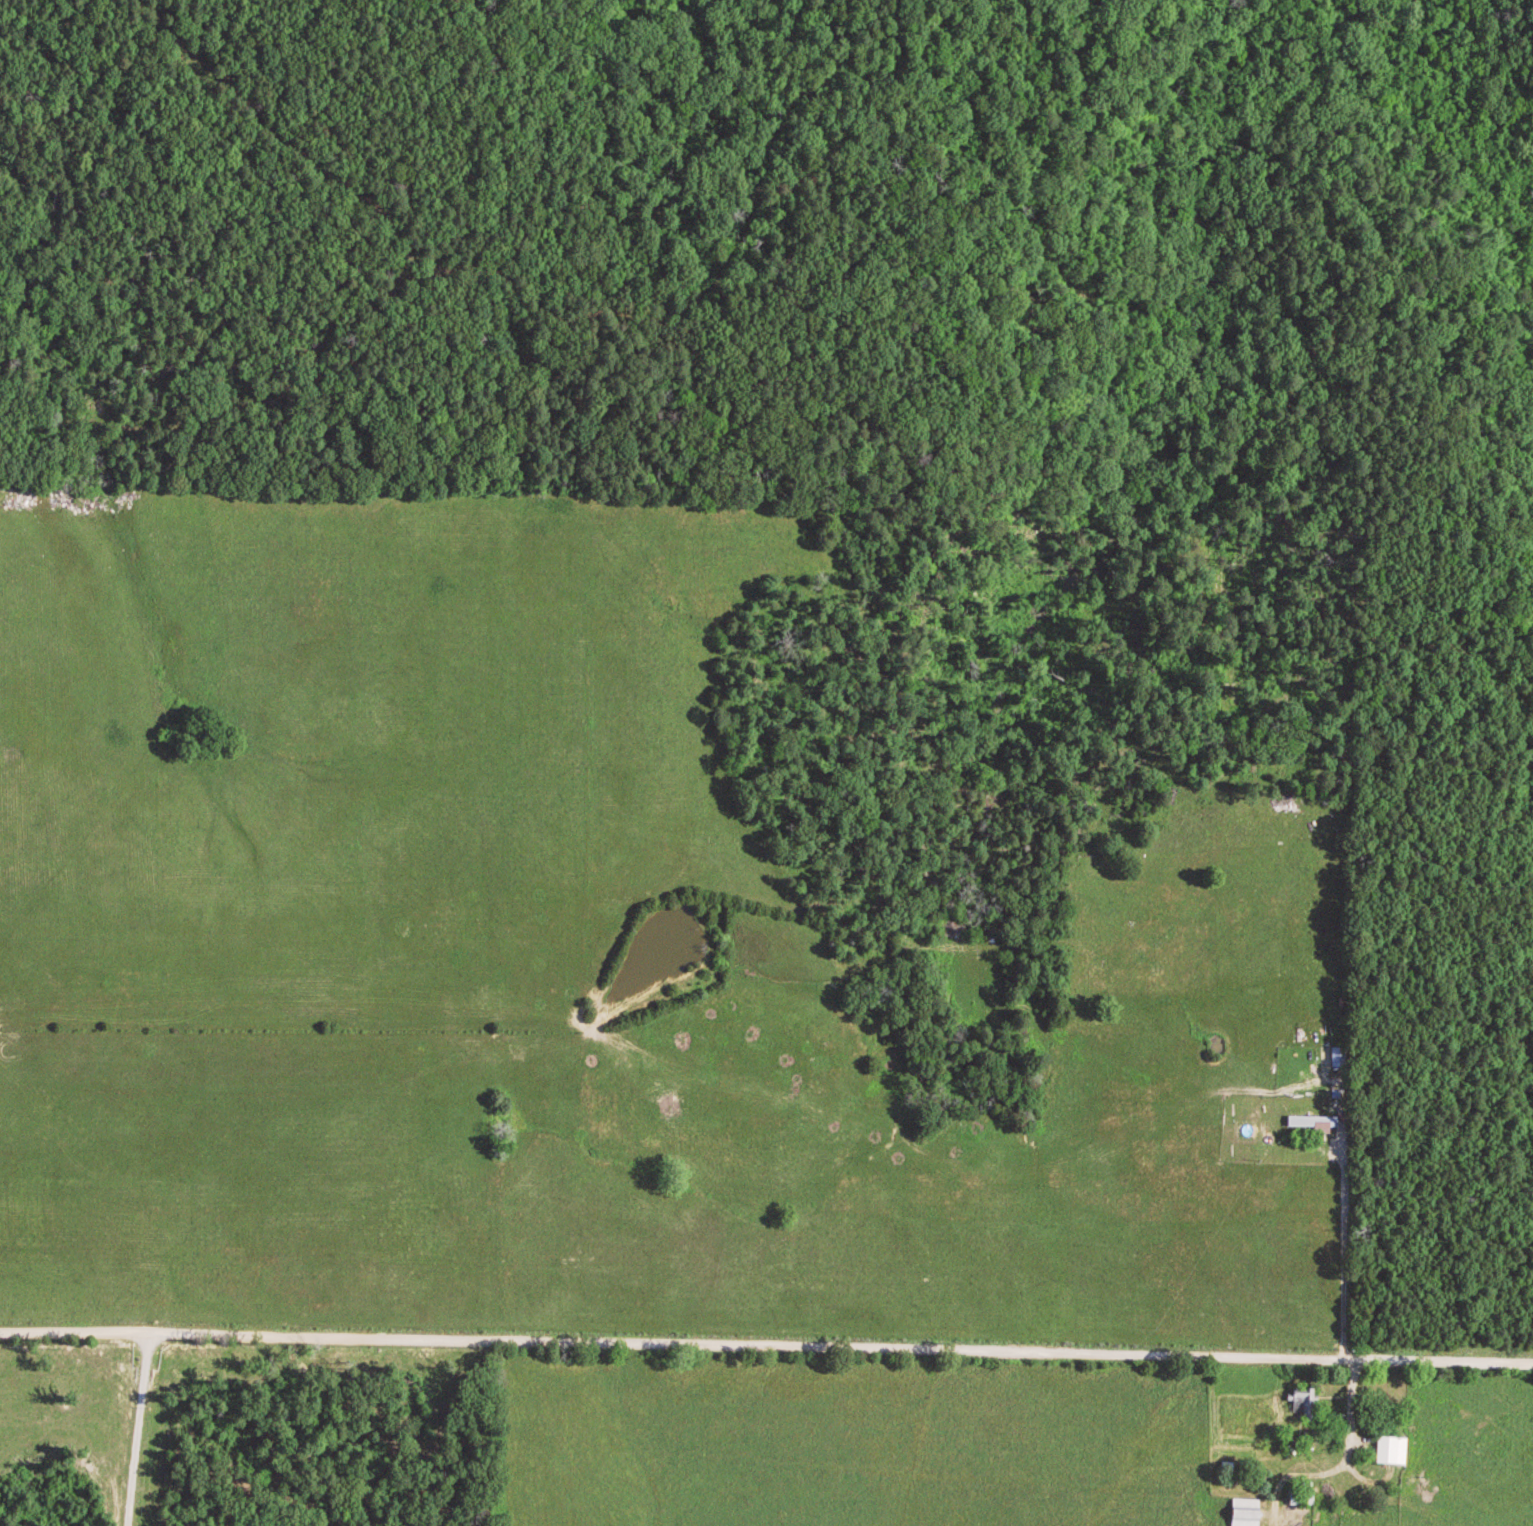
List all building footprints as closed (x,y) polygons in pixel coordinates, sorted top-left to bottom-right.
[(1332,1129),(1332,1122),(1317,1122),(1317,1117),(1294,1116),(1293,1127),(1332,1129)] [(1381,1464),(1409,1465),(1409,1438),(1382,1438),(1381,1464)]
